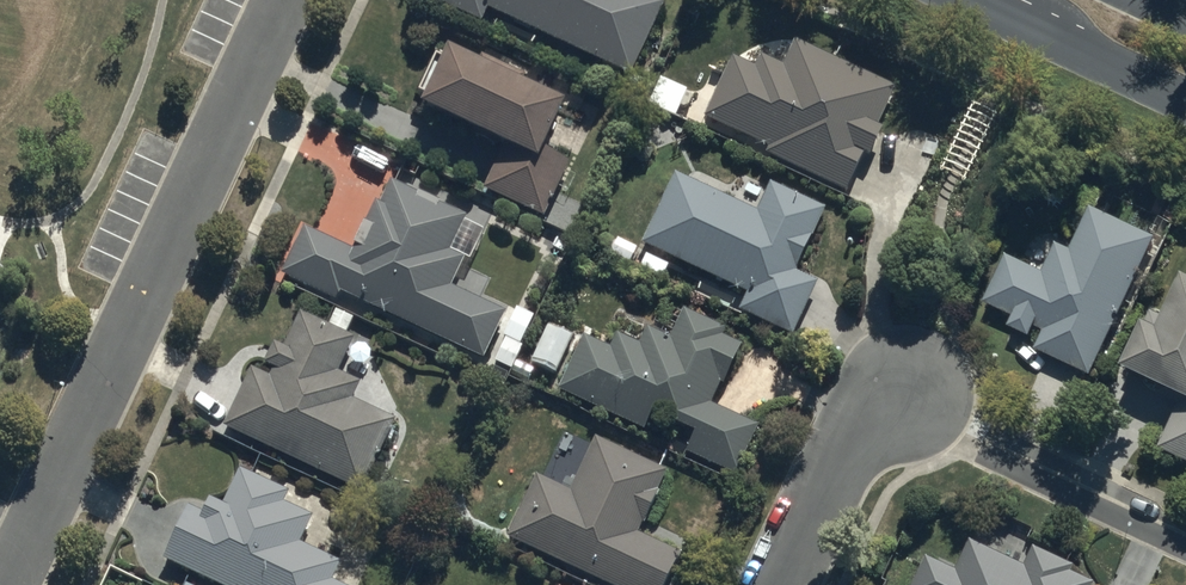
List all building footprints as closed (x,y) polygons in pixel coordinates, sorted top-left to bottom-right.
[(424,8),(484,34),(492,16),(633,77),(670,11),(645,0),(428,0),(424,8)] [(737,63),(707,129),(857,197),(902,97),(800,51),(784,84),(737,63)] [(569,121),(451,68),(424,128),(501,163),(486,198),(547,225),(576,162),(555,153),(569,121)] [(695,96),(661,78),(647,103),(674,118),(681,106),(688,109),(695,96)] [(680,181),(645,255),(753,305),(746,320),(798,344),(822,293),(797,282),(827,217),(772,191),(760,218),(680,181)] [(301,224),(279,269),(479,366),(507,310),(447,281),(475,224),(390,183),(357,251),(301,224)] [(1043,358),(1097,382),(1159,247),(1084,212),(1052,279),(1016,263),(991,316),(1050,343),(1043,358)] [(1139,388),(1185,414),(1160,459),(1185,473),(1185,265),(1139,388)] [(495,361),(511,368),(522,346),(519,345),(532,317),(516,309),(503,336),(506,338),(495,361)] [(282,315),(227,440),(362,499),(395,423),(357,406),(363,393),(343,385),(359,349),(282,315)] [(574,336),(549,324),(531,363),(555,374),(574,336)] [(590,327),(555,404),(739,488),(762,439),(715,418),(746,350),(689,324),(671,364),(590,327)] [(511,545),(596,584),(677,584),(689,559),(641,537),(667,483),(599,451),(575,501),(539,484),(511,545)] [(168,569),(204,584),(335,584),(343,568),(301,550),(315,521),(238,487),(224,519),(196,507),(168,569)] [(1091,573),(1028,545),(1021,560),(963,534),(949,565),(919,551),(903,584),(1085,584),(1091,573)]
